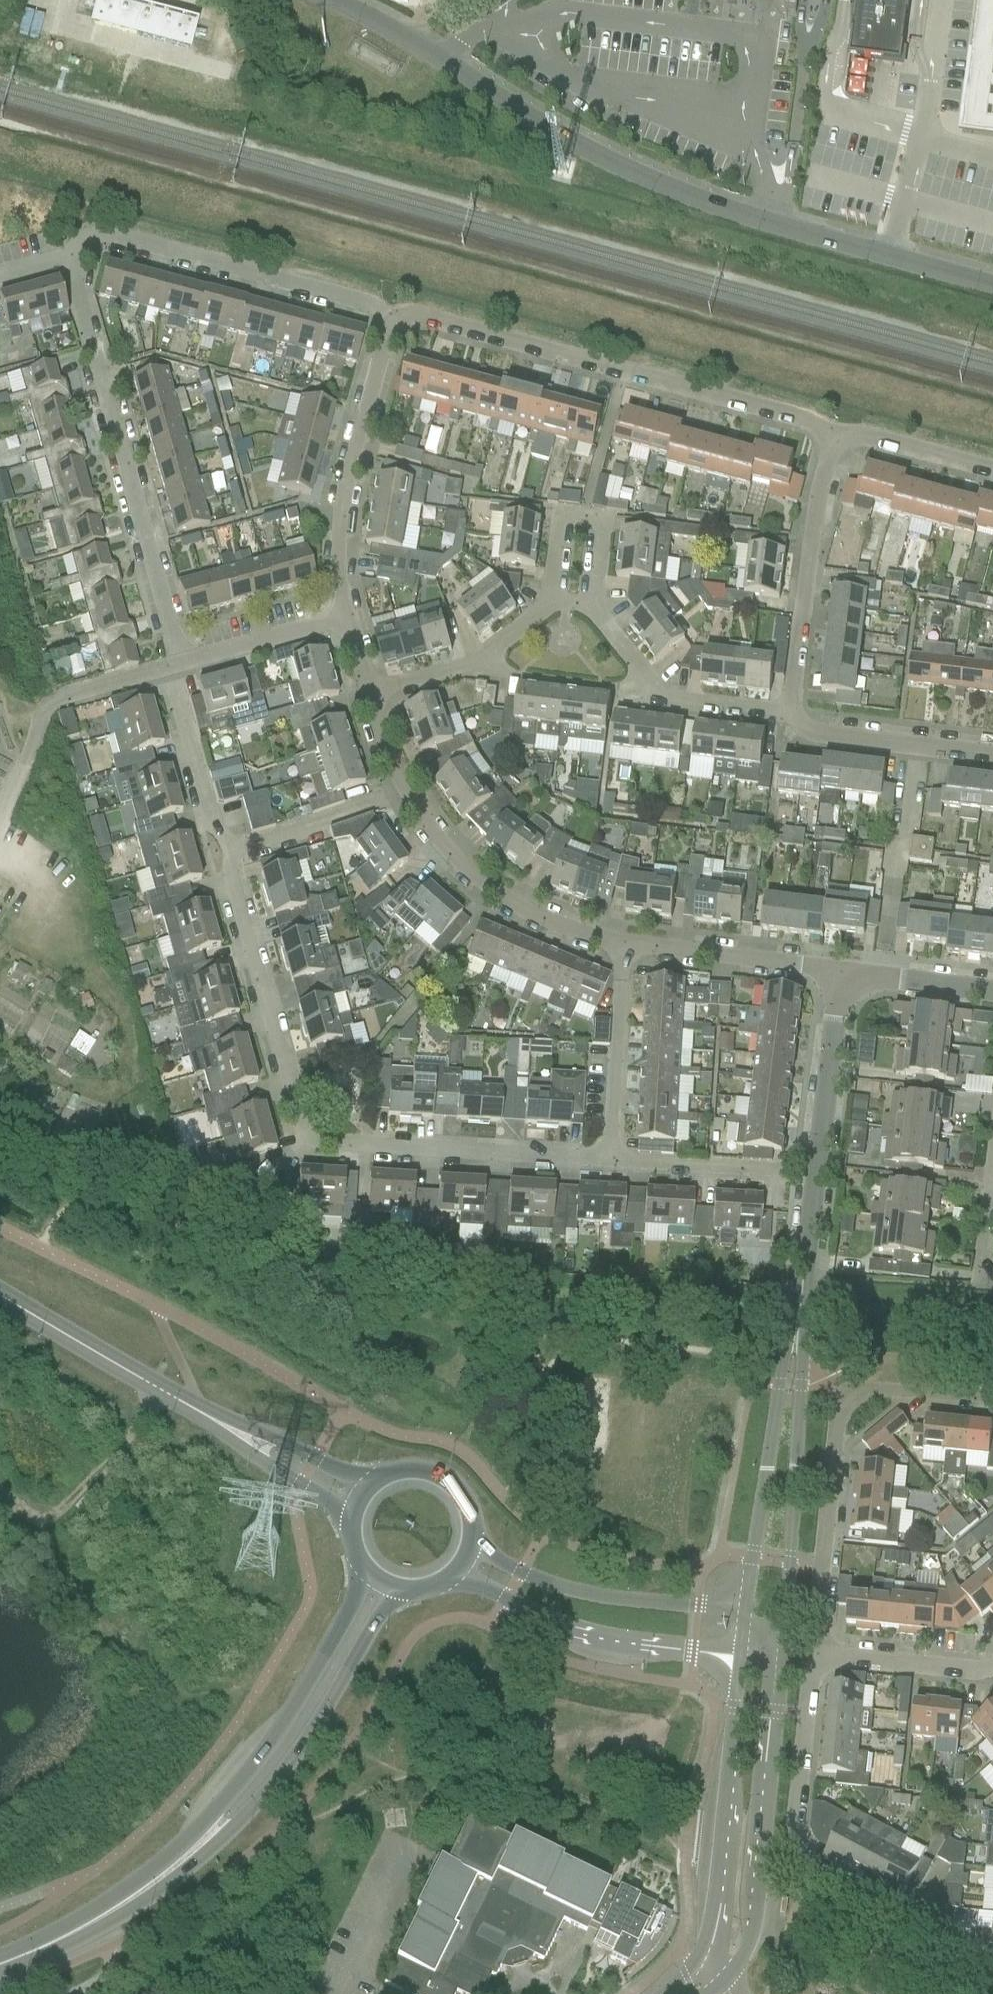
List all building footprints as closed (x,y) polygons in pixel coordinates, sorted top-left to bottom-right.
[(194,26),(99,0),(93,25),(188,50),(194,26)] [(849,57),(901,64),(909,0),(850,0),(850,6),(851,6),(855,6),(849,57)] [(971,54),(969,54),(966,74),(969,75),(964,114),(992,117),(992,0),(978,0),(971,54)] [(795,14),(796,7),(785,6),(784,13),(795,14)] [(115,315),(127,270),(107,265),(98,298),(110,301),(107,312),(115,315)] [(124,317),(127,305),(138,308),(147,275),(127,270),(115,315),(124,317)] [(138,308),(135,320),(144,322),(147,311),(158,314),(167,281),(147,275),(138,308)] [(68,313),(59,280),(39,286),(51,331),(59,328),(56,317),(68,313)] [(186,286),(167,281),(158,314),(169,317),(166,328),(174,331),(186,286)] [(51,331),(39,286),(19,291),(28,325),(39,321),(43,333),(51,331)] [(206,291),(186,286),(174,331),(183,333),(186,321),(197,324),(206,291)] [(19,291),(0,296),(0,302),(5,322),(11,342),(20,339),(17,328),(28,325),(19,291)] [(208,327),(205,339),(214,341),(226,296),(206,291),(197,324),(208,327)] [(214,341),(222,344),(226,332),(236,335),(245,302),(226,296),(214,341)] [(265,307),(245,302),(236,335),(247,338),(244,349),(253,352),(265,307)] [(276,346),(285,312),(265,307),(253,352),(273,357),(276,346)] [(285,312),(276,346),(287,349),(284,360),(292,362),(304,317),(285,312)] [(315,354),(324,323),(304,317),(292,362),(301,365),(304,353),(316,356),(316,354),(315,354)] [(315,354),(316,354),(327,357),(324,369),(332,371),(344,326),(324,321),(324,323),(315,354)] [(344,326),(332,371),(341,373),(344,362),(356,365),(365,332),(344,326)] [(409,362),(399,396),(415,400),(411,412),(420,415),(423,403),(419,402),(427,370),(428,367),(421,365),(409,362)] [(54,363),(34,368),(19,372),(25,393),(16,396),(19,405),(28,403),(28,402),(67,391),(65,382),(59,384),(54,363)] [(427,370),(419,402),(423,403),(438,407),(447,373),(435,369),(428,367),(427,370)] [(166,371),(152,375),(133,380),(139,402),(172,393),(166,371)] [(200,386),(209,383),(206,373),(197,375),(200,386)] [(447,373),(438,407),(453,411),(450,423),(459,425),(462,413),(457,412),(467,378),(447,373)] [(505,388),(496,422),(500,423),(516,428),(525,393),(510,389),(512,379),(504,377),(501,387),(505,388)] [(467,378),(457,412),(462,413),(477,417),(486,383),(467,378)] [(486,383),(477,417),(492,421),(489,433),(493,434),(497,435),(500,423),(496,422),(505,388),(501,387),(486,383)] [(525,393),(516,428),(531,432),(535,433),(544,398),(548,400),(551,390),(543,387),(540,397),(525,393)] [(70,401),(67,391),(28,402),(28,403),(36,432),(70,422),(64,402),(70,401)] [(178,415),(172,393),(139,402),(145,424),(178,415)] [(227,394),(219,396),(221,406),(230,403),(227,394)] [(16,396),(7,398),(9,408),(19,405),(16,396)] [(212,396),(204,398),(206,408),(215,405),(212,396)] [(334,407),(315,402),(301,398),(295,421),(328,430),(334,407)] [(531,432),(527,444),(536,446),(539,434),(554,438),(563,404),(548,400),(544,398),(535,433),(531,432)] [(233,413),(230,403),(221,406),(224,416),(233,413)] [(563,404),(554,438),(569,442),(574,443),(582,412),(583,409),(575,407),(563,404)] [(218,415),(215,405),(206,408),(209,418),(218,415)] [(569,442),(566,454),(575,456),(578,444),(593,448),(602,414),(590,411),(583,409),(582,412),(574,443),(569,442)] [(636,449),(645,417),(626,412),(621,431),(617,430),(613,443),(636,449)] [(184,437),(178,415),(145,424),(151,447),(184,437)] [(655,454),(663,422),(645,417),(636,449),(655,454)] [(322,452),(328,430),(295,421),(289,443),(322,452)] [(76,443),(70,422),(36,432),(41,452),(32,455),(35,464),(44,462),(84,451),(81,441),(76,443)] [(683,427),(663,422),(655,454),(669,458),(667,466),(671,467),(680,435),(681,435),(683,427)] [(690,438),(681,435),(680,435),(671,467),(690,472),(699,440),(701,432),(694,430),(690,438)] [(709,477),(719,437),(713,435),(709,443),(699,440),(690,472),(709,477)] [(190,459),(184,437),(151,447),(157,469),(190,459)] [(725,439),(719,437),(709,477),(727,482),(736,450),(735,450),(725,447),(725,439)] [(216,442),(218,452),(227,449),(224,439),(216,442)] [(737,442),(735,450),(736,450),(727,482),(746,487),(755,455),(754,455),(744,452),(744,444),(737,442)] [(316,474),(322,452),(289,443),(283,466),(316,474)] [(421,466),(424,455),(398,447),(395,459),(421,466)] [(767,484),(775,452),(756,447),(754,455),(755,455),(746,487),(750,488),(752,480),(767,484)] [(230,459),(227,449),(218,452),(221,462),(230,459)] [(86,460),(84,451),(44,462),(52,491),(86,482),(81,461),(86,460)] [(794,457),(775,452),(767,484),(788,490),(785,502),(797,505),(804,480),(789,476),(794,457)] [(32,455),(23,457),(26,467),(35,464),(32,455)] [(236,460),(239,470),(248,467),(245,458),(236,460)] [(197,482),(190,459),(157,469),(163,491),(197,482)] [(461,476),(463,468),(452,465),(450,474),(461,476)] [(283,466),(277,488),(310,497),(316,474),(283,466)] [(250,477),(248,467),(239,470),(242,480),(250,477)] [(878,504),(886,472),(868,467),(862,487),(847,483),(841,507),(854,511),(857,498),(878,504)] [(375,499),(375,500),(410,506),(410,505),(421,507),(425,485),(430,486),(432,475),(407,468),(404,481),(382,477),(379,477),(375,499)] [(474,471),(463,468),(461,476),(478,481),(482,470),(475,468),(474,471)] [(4,472),(0,473),(0,495),(9,492),(4,472)] [(906,478),(886,472),(878,504),(893,508),(891,515),(895,516),(903,485),(904,485),(906,478)] [(197,482),(163,491),(169,513),(203,504),(214,501),(208,478),(197,482)] [(608,479),(603,501),(608,502),(615,503),(618,503),(623,482),(608,479)] [(914,488),(904,485),(903,485),(895,516),(913,521),(922,490),(923,491),(925,483),(918,481),(914,488)] [(92,502),(86,482),(52,491),(58,511),(49,514),(51,523),(61,521),(100,510),(97,500),(92,502)] [(239,493),(237,483),(228,486),(231,496),(239,493)] [(932,526),(942,487),(936,486),(932,493),(923,491),(922,490),(913,521),(932,526)] [(949,489),(942,487),(932,526),(951,531),(959,500),(958,500),(949,497),(949,489)] [(641,490),(638,504),(657,508),(660,493),(641,490)] [(960,492),(958,500),(959,500),(951,531),(969,536),(978,505),(977,505),(967,502),(967,494),(960,492)] [(233,505),(242,503),(239,493),(231,496),(233,505)] [(559,496),(549,495),(547,504),(558,505),(559,496)] [(992,523),(992,501),(979,497),(977,505),(978,505),(969,536),(974,538),(976,530),(990,534),(992,523)] [(421,507),(410,505),(410,506),(375,500),(375,499),(371,499),(370,506),(374,507),(371,522),(406,528),(417,529),(421,507)] [(617,512),(618,503),(615,503),(608,502),(606,511),(617,512)] [(538,544),(541,521),(516,518),(517,506),(491,503),(489,515),(506,516),(503,540),(538,544)] [(627,513),(629,505),(618,503),(617,512),(627,513)] [(209,526),(203,504),(169,513),(176,535),(209,526)] [(655,517),(656,508),(646,507),(644,516),(655,517)] [(665,519),(667,510),(656,508),(655,517),(665,519)] [(103,519),(100,510),(61,521),(69,551),(84,546),(103,541),(97,520),(103,519)] [(298,520),(295,510),(285,513),(288,522),(298,520)] [(282,512),(272,515),(274,523),(284,521),(282,512)] [(688,513),(687,521),(697,523),(699,514),(688,513)] [(49,514),(40,516),(42,526),(51,523),(49,514)] [(708,524),(709,515),(699,514),(697,523),(708,524)] [(274,523),(272,515),(262,517),(264,526),(274,523)] [(740,529),(741,521),(730,519),(729,528),(740,529)] [(465,535),(467,522),(458,521),(456,534),(465,535)] [(750,531),(752,522),(741,521),(740,529),(750,531)] [(402,551),(406,528),(371,522),(367,546),(388,549),(386,560),(421,566),(430,568),(443,558),(402,551)] [(705,543),(705,542),(706,530),(667,525),(665,536),(622,531),(620,554),(667,560),(670,538),(705,543)] [(463,554),(465,535),(456,534),(454,549),(463,554)] [(199,535),(189,538),(192,546),(201,544),(199,535)] [(785,553),(765,550),(767,539),(735,535),(734,547),(750,549),(748,572),(782,576),(785,553)] [(192,546),(189,538),(179,540),(182,549),(192,546)] [(535,567),(538,544),(503,540),(501,563),(535,567)] [(104,547),(85,552),(70,556),(76,577),(67,580),(70,589),(79,586),(118,575),(116,566),(110,568),(104,547)] [(315,582),(306,549),(285,555),(294,588),(315,582)] [(451,563),(463,554),(454,549),(445,556),(451,563)] [(272,594),(263,561),(251,564),(247,552),(239,555),(251,600),(272,594)] [(664,583),(667,560),(620,554),(617,578),(664,583)] [(251,600),(239,555),(230,557),(233,569),(220,572),(230,606),(251,600)] [(294,588),(285,555),(263,561),(272,594),(294,588)] [(442,570),(451,563),(445,556),(443,558),(430,568),(428,579),(436,581),(442,570)] [(419,578),(421,566),(380,559),(378,571),(415,577),(419,578)] [(693,563),(691,584),(699,585),(702,566),(702,564),(693,563)] [(428,579),(430,568),(421,566),(419,578),(428,579)] [(867,576),(869,567),(858,566),(857,575),(867,576)] [(413,589),(415,577),(378,571),(376,583),(413,589)] [(230,606),(220,572),(199,578),(208,612),(230,606)] [(779,599),(782,576),(748,572),(745,595),(728,593),(726,604),(735,605),(753,608),(754,596),(779,599)] [(893,586),(895,575),(886,574),(885,584),(893,586)] [(121,585),(118,575),(79,586),(87,616),(121,606),(116,586),(121,585)] [(893,586),(902,587),(903,576),(895,575),(893,586)] [(208,612),(199,578),(178,584),(187,617),(208,612)] [(67,580),(58,582),(61,592),(70,589),(67,580)] [(876,583),(871,583),(851,580),(850,592),(834,590),(831,610),(864,614),(867,594),(874,595),(876,583)] [(516,609),(504,593),(495,581),(476,596),(498,623),(516,609)] [(705,592),(699,585),(691,584),(690,588),(698,597),(705,592)] [(938,599),(940,591),(929,588),(928,597),(938,599)] [(949,601),(950,593),(940,591),(938,599),(949,601)] [(713,602),(705,592),(698,597),(706,608),(713,602)] [(498,623),(476,596),(458,610),(479,638),(498,623)] [(669,621),(679,613),(666,596),(653,600),(656,604),(628,625),(643,644),(670,622),(669,621)] [(976,607),(977,598),(967,596),(965,605),(976,607)] [(986,609),(988,600),(977,598),(976,607),(986,609)] [(722,612),(723,603),(713,602),(706,608),(708,611),(722,612)] [(734,614),(735,605),(726,604),(723,603),(722,612),(734,614)] [(943,616),(945,607),(935,605),(933,613),(943,616)] [(127,627),(121,606),(87,616),(93,636),(83,639),(86,648),(95,645),(135,635),(132,625),(127,627)] [(954,618),(956,609),(945,607),(943,616),(954,618)] [(862,635),(864,614),(831,610),(829,631),(862,635)] [(442,617),(420,623),(429,657),(452,651),(442,617)] [(657,662),(685,641),(670,622),(643,644),(657,662)] [(429,657),(420,623),(398,629),(407,663),(429,657)] [(407,663),(398,629),(375,636),(385,669),(407,663)] [(906,630),(898,629),(896,640),(905,641),(906,630)] [(859,655),(862,635),(829,631),(826,651),(859,655)] [(137,644),(135,635),(95,645),(98,656),(103,676),(137,666),(132,645),(137,644)] [(83,639),(74,641),(77,650),(86,648),(83,639)] [(904,652),(905,641),(896,640),(895,650),(904,652)] [(773,669),(784,670),(788,644),(776,643),(774,660),(751,657),(747,692),(770,694),(773,669)] [(934,687),(939,647),(924,645),(922,657),(911,656),(908,684),(934,687)] [(747,692),(751,657),(739,655),(740,647),(728,646),(727,654),(728,654),(724,689),(747,692)] [(939,647),(934,687),(956,690),(960,690),(964,662),(954,661),(955,649),(939,647)] [(331,674),(325,651),(291,661),(298,683),(331,674)] [(728,654),(727,654),(705,651),(701,686),(724,689),(728,654)] [(857,676),(859,655),(826,651),(824,672),(857,676)] [(956,690),(955,700),(964,701),(965,691),(987,693),(992,653),(976,651),(974,664),(964,662),(960,690),(956,690)] [(284,663),(281,652),(272,654),(275,666),(284,663)] [(901,671),(893,670),(892,680),(900,681),(901,671)] [(854,695),(857,676),(824,672),(821,692),(837,694),(835,705),(860,709),(862,696),(854,695)] [(247,697),(240,673),(219,679),(232,729),(233,732),(234,732),(234,729),(253,724),(254,726),(268,722),(260,693),(247,697)] [(311,704),(338,696),(331,674),(298,683),(288,686),(294,708),(286,710),(289,722),(315,715),(311,704)] [(201,698),(189,701),(198,733),(210,730),(211,735),(232,729),(219,679),(197,685),(201,698)] [(494,709),(497,689),(487,688),(487,684),(476,683),(475,691),(483,693),(481,708),(494,709)] [(536,738),(542,689),(519,686),(516,711),(504,710),(502,730),(501,736),(504,750),(515,751),(516,743),(521,743),(522,736),(536,738)] [(559,740),(565,692),(542,689),(536,738),(559,740)] [(582,743),(588,695),(565,692),(559,740),(558,750),(563,751),(567,746),(568,742),(582,743)] [(157,724),(151,702),(138,706),(135,694),(109,701),(113,714),(119,713),(124,733),(157,724)] [(605,746),(610,706),(611,698),(588,695),(582,743),(605,746)] [(442,709),(438,698),(405,710),(413,732),(446,720),(458,717),(454,705),(442,709)] [(57,716),(64,741),(78,737),(71,712),(57,716)] [(657,755),(661,720),(645,718),(646,714),(638,713),(638,717),(634,752),(657,755)] [(638,717),(615,714),(611,749),(634,752),(638,717)] [(349,741),(342,718),(318,727),(315,715),(289,722),(292,735),(309,730),(315,750),(316,752),(349,741)] [(454,743),(446,720),(413,732),(420,754),(454,743)] [(657,755),(680,758),(678,775),(689,776),(692,759),(693,750),(681,748),(684,723),(661,720),(657,755)] [(713,775),(720,724),(712,723),(712,727),(696,725),(693,750),(692,759),(704,761),(703,768),(713,769),(712,774),(713,775)] [(163,746),(157,724),(124,733),(114,736),(120,757),(110,760),(113,772),(145,764),(141,752),(163,746)] [(737,765),(742,730),(726,729),(727,724),(720,724),(713,775),(736,777),(737,765)] [(769,792),(773,760),(762,759),(765,733),(742,730),(737,765),(736,777),(735,784),(758,787),(757,790),(769,792)] [(474,745),(469,734),(461,738),(466,749),(474,745)] [(323,773),(357,762),(349,741),(316,752),(315,750),(289,759),(296,780),(323,771),(323,773)] [(78,779),(91,776),(84,745),(71,748),(78,779)] [(449,802),(477,782),(464,763),(479,755),(474,745),(466,749),(450,757),(456,768),(435,783),(449,802)] [(840,794),(844,761),(824,759),(823,767),(819,800),(820,800),(821,792),(840,794)] [(243,775),(238,760),(208,769),(212,783),(243,775)] [(798,797),(802,764),(782,761),(778,795),(798,797)] [(861,797),(865,764),(844,761),(840,794),(861,797)] [(364,785),(357,762),(323,773),(330,793),(307,801),(312,815),(344,803),(340,793),(364,785)] [(176,791),(170,769),(148,776),(145,764),(113,772),(117,784),(123,782),(129,804),(134,803),(176,791)] [(819,800),(823,767),(802,764),(798,797),(819,800)] [(886,766),(865,764),(861,797),(881,800),(879,811),(891,813),(894,788),(883,787),(886,766)] [(535,774),(536,776),(531,782),(541,791),(547,783),(550,784),(552,769),(536,767),(535,774)] [(965,810),(969,777),(950,774),(947,794),(932,792),(929,817),(942,819),(943,807),(965,810)] [(984,812),(988,779),(969,777),(965,810),(984,812)] [(988,779),(984,812),(992,813),(992,780),(988,779)] [(213,784),(212,785),(217,804),(218,804),(223,805),(232,802),(226,781),(213,784)] [(491,800),(477,782),(449,802),(463,821),(466,819),(479,809),(483,806),(492,815),(494,814),(511,797),(505,790),(503,788),(497,795),(491,800)] [(574,802),(577,794),(566,789),(562,797),(574,802)] [(135,826),(132,827),(135,839),(163,831),(160,820),(182,813),(176,791),(134,803),(140,825),(135,826)] [(245,811),(268,804),(264,792),(241,799),(245,811)] [(596,812),(598,796),(589,795),(589,799),(577,794),(574,802),(596,812)] [(525,831),(507,817),(513,811),(519,805),(511,797),(494,814),(502,822),(498,829),(488,842),(486,845),(504,859),(525,831)] [(245,811),(248,823),(271,816),(268,804),(245,811)] [(626,817),(627,809),(614,807),(613,816),(626,817)] [(626,817),(647,820),(649,812),(627,809),(626,817)] [(274,827),(271,816),(248,823),(251,834),(274,827)] [(707,828),(708,819),(695,817),(694,826),(707,828)] [(549,859),(562,836),(552,830),(535,818),(525,831),(504,859),(523,873),(538,853),(549,859)] [(359,819),(339,826),(349,840),(367,864),(396,844),(389,834),(387,836),(381,827),(370,835),(359,819)] [(742,836),(744,821),(732,819),(730,835),(742,836)] [(717,826),(716,835),(728,836),(729,828),(717,826)] [(792,840),(793,831),(783,830),(782,838),(792,840)] [(163,831),(135,839),(144,873),(147,872),(195,859),(189,837),(166,843),(163,831)] [(802,841),(803,833),(793,831),(792,840),(802,841)] [(826,831),(824,840),(835,841),(836,832),(826,831)] [(836,832),(835,841),(845,843),(846,833),(836,832)] [(574,897),(586,864),(565,857),(568,849),(572,842),(562,836),(549,859),(560,865),(551,889),(574,897)] [(791,848),(792,840),(782,838),(781,847),(791,848)] [(935,841),(918,839),(911,838),(908,862),(932,865),(935,841)] [(801,850),(802,841),(792,840),(791,848),(801,850)] [(407,863),(400,853),(401,851),(396,844),(367,864),(354,874),(367,892),(380,882),(391,875),(407,863)] [(831,857),(832,848),(821,846),(820,856),(831,857)] [(842,849),(832,848),(831,857),(841,858),(842,849)] [(955,848),(954,857),(964,858),(966,849),(955,848)] [(310,883),(304,863),(308,862),(305,850),(272,859),(275,870),(261,874),(264,885),(262,885),(265,896),(299,887),(299,886),(310,883)] [(620,867),(622,859),(611,856),(609,865),(620,867)] [(717,925),(722,890),(723,878),(712,876),(711,888),(701,887),(704,861),(704,859),(691,858),(689,869),(688,877),(685,903),(696,905),(694,920),(694,922),(717,925)] [(201,881),(195,859),(147,872),(153,893),(144,896),(147,908),(165,903),(162,892),(201,881)] [(648,916),(653,881),(651,881),(652,874),(637,872),(639,863),(622,859),(620,867),(616,885),(628,888),(625,913),(648,916)] [(955,873),(956,863),(946,862),(944,871),(955,873)] [(965,874),(967,864),(956,863),(955,873),(965,874)] [(595,905),(608,872),(586,864),(574,897),(595,905)] [(688,877),(689,869),(680,868),(678,867),(677,876),(688,877)] [(741,927),(744,902),(755,904),(759,877),(747,876),(745,893),(722,890),(717,925),(741,927)] [(674,902),(676,884),(653,881),(648,916),(672,919),(674,902)] [(423,925),(446,898),(438,892),(437,894),(427,885),(420,894),(408,884),(410,883),(409,882),(382,907),(414,935),(423,925)] [(318,900),(301,896),(299,887),(265,896),(267,906),(270,905),(273,917),(287,913),(290,925),(325,915),(337,912),(332,896),(318,900)] [(168,939),(213,926),(207,904),(189,909),(186,897),(165,903),(147,908),(151,921),(162,918),(168,939)] [(823,930),(828,897),(827,897),(826,905),(806,903),(802,936),(823,938),(824,931),(823,930)] [(848,900),(828,897),(823,930),(824,931),(844,933),(848,900)] [(461,915),(453,908),(454,906),(446,898),(423,925),(438,938),(430,948),(440,957),(460,934),(451,926),(461,915)] [(781,933),(786,900),(765,898),(761,931),(781,933)] [(802,936),(806,903),(786,900),(781,933),(802,936)] [(877,929),(880,904),(848,900),(844,933),(865,936),(866,928),(876,929),(877,929)] [(927,943),(931,911),(900,907),(897,931),(908,933),(907,940),(927,943)] [(951,921),(951,913),(931,911),(927,943),(947,946),(951,921)] [(329,949),(323,928),(328,927),(325,915),(290,925),(293,936),(279,940),(282,950),(280,951),(283,962),(329,949)] [(967,956),(971,923),(951,921),(947,946),(947,953),(967,956)] [(988,959),(992,926),(971,923),(967,956),(988,959)] [(489,967),(502,934),(481,925),(467,958),(485,965),(481,975),(489,978),(493,969),(489,967)] [(219,948),(213,926),(168,939),(174,961),(165,963),(168,975),(190,969),(204,965),(201,953),(219,948)] [(510,976),(523,943),(502,934),(489,967),(493,969),(510,976)] [(531,985),(545,951),(523,943),(510,976),(527,983),(523,993),(531,996),(535,986),(531,985)] [(372,944),(364,953),(368,968),(374,978),(384,967),(378,961),(380,959),(377,957),(381,951),(372,944)] [(342,981),(333,948),(329,949),(283,962),(286,972),(288,971),(291,983),(304,979),(307,991),(342,981)] [(552,993),(566,960),(545,951),(531,985),(535,986),(552,993)] [(573,1002),(587,969),(566,960),(552,993),(546,1007),(563,1014),(565,1010),(573,1013),(577,1004),(573,1002)] [(172,988),(167,989),(172,1010),(232,994),(226,972),(193,981),(190,969),(168,975),(172,988)] [(608,978),(587,969),(573,1002),(577,1004),(595,1011),(608,978)] [(648,980),(647,1004),(683,1006),(684,983),(684,982),(673,982),(674,972),(661,970),(660,981),(648,980)] [(484,989),(489,978),(481,975),(480,977),(477,985),(484,989)] [(345,994),(342,981),(307,991),(311,1002),(298,1006),(301,1016),(298,1017),(301,1028),(335,1018),(330,998),(345,994)] [(719,1008),(720,985),(709,984),(708,1007),(719,1008)] [(732,985),(720,985),(719,1008),(730,1009),(732,985)] [(766,988),(763,1011),(799,1015),(802,992),(766,988)] [(526,1006),(531,996),(523,993),(519,1003),(526,1006)] [(232,994),(172,1010),(179,1032),(178,1032),(181,1044),(205,1038),(201,1026),(238,1016),(235,1006),(239,1005),(236,995),(233,996),(232,994)] [(682,1024),(683,1006),(647,1004),(646,1026),(681,1029),(682,1024)] [(929,1045),(934,1011),(895,1006),(894,1014),(903,1015),(902,1030),(910,1031),(909,1042),(929,1045)] [(748,1009),(746,1028),(750,1028),(749,1037),(760,1038),(761,1034),(796,1038),(799,1015),(763,1011),(748,1009)] [(569,1024),(573,1013),(565,1010),(563,1014),(561,1020),(569,1024)] [(973,1015),(934,1011),(929,1045),(950,1047),(951,1036),(960,1037),(962,1023),(972,1024),(973,1015)] [(341,1040),(339,1032),(351,1028),(347,1015),(335,1018),(301,1028),(304,1037),(306,1037),(310,1049),(338,1041),(341,1040)] [(608,1047),(610,1021),(592,1020),(591,1046),(608,1047)] [(681,1033),(692,1033),(692,1025),(682,1024),(681,1029),(646,1026),(644,1049),(680,1051),(681,1033)] [(703,1026),(692,1025),(692,1033),(703,1034),(703,1026)] [(749,1037),(750,1028),(746,1028),(740,1027),(738,1035),(749,1037)] [(793,1061),(796,1038),(761,1034),(760,1038),(758,1056),(793,1061)] [(863,1036),(861,1064),(876,1066),(879,1037),(863,1036)] [(208,1050),(205,1038),(181,1044),(185,1056),(188,1056),(208,1050)] [(351,1038),(341,1040),(338,1041),(341,1053),(354,1049),(351,1038)] [(247,1048),(245,1039),(208,1050),(188,1056),(194,1077),(205,1074),(251,1061),(250,1059),(254,1058),(251,1047),(247,1048)] [(530,1043),(518,1042),(517,1057),(517,1061),(516,1061),(516,1070),(515,1075),(528,1076),(529,1058),(530,1043)] [(924,1089),(929,1045),(909,1042),(907,1053),(899,1052),(896,1075),(917,1078),(916,1088),(924,1089)] [(551,1044),(530,1043),(529,1058),(550,1060),(551,1044)] [(949,1058),(950,1047),(929,1045),(924,1089),(932,1090),(933,1080),(954,1082),(957,1059),(949,1058)] [(574,1059),(584,1059),(585,1049),(574,1048),(574,1059)] [(679,1074),(679,1070),(680,1051),(644,1049),(643,1072),(679,1074)] [(790,1083),(793,1061),(758,1056),(755,1075),(745,1074),(744,1082),(754,1083),(755,1079),(790,1083)] [(508,1057),(508,1070),(516,1070),(516,1061),(517,1061),(517,1057),(508,1057)] [(251,1063),(251,1061),(205,1074),(210,1094),(202,1096),(206,1110),(241,1100),(238,1088),(257,1083),(254,1074),(258,1073),(255,1062),(251,1063)] [(409,1120),(412,1072),(390,1071),(390,1063),(378,1062),(376,1104),(388,1105),(387,1116),(400,1117),(399,1120),(409,1120)] [(515,1075),(516,1070),(508,1070),(504,1070),(503,1085),(515,1086),(515,1075)] [(678,1078),(689,1079),(689,1070),(679,1070),(679,1074),(643,1072),(641,1095),(677,1097),(678,1078)] [(700,1080),(700,1071),(689,1070),(689,1079),(700,1080)] [(432,1106),(445,1107),(447,1073),(413,1071),(413,1072),(412,1072),(409,1120),(421,1121),(421,1118),(432,1119),(432,1106)] [(744,1082),(745,1074),(734,1072),(733,1080),(744,1082)] [(478,1124),(480,1089),(459,1088),(460,1074),(447,1073),(445,1107),(457,1108),(456,1121),(468,1121),(468,1124),(478,1124)] [(570,1106),(583,1107),(585,1075),(571,1074),(570,1080),(551,1079),(551,1073),(550,1073),(549,1082),(546,1128),(557,1129),(558,1127),(568,1127),(570,1106)] [(788,1106),(790,1083),(755,1079),(754,1083),(752,1102),(788,1106)] [(546,1128),(549,1082),(534,1082),(531,1084),(530,1092),(526,1092),(524,1125),(536,1125),(536,1128),(546,1128)] [(918,1133),(924,1089),(916,1088),(915,1098),(893,1095),(891,1118),(884,1117),(883,1128),(918,1133)] [(500,1123),(502,1090),(480,1089),(478,1124),(489,1125),(489,1123),(500,1123)] [(931,1100),(932,1090),(924,1089),(918,1133),(939,1135),(940,1124),(949,1125),(952,1102),(931,1100)] [(676,1120),(676,1115),(677,1097),(641,1095),(640,1117),(676,1120)] [(854,1098),(851,1124),(864,1125),(867,1099),(854,1098)] [(269,1129),(263,1107),(244,1112),(241,1100),(206,1110),(209,1122),(231,1116),(236,1135),(225,1138),(225,1141),(269,1129)] [(785,1129),(788,1106),(752,1102),(750,1120),(739,1119),(738,1127),(739,1127),(749,1128),(749,1124),(785,1129)] [(676,1124),(686,1124),(687,1116),(676,1115),(676,1120),(640,1117),(639,1141),(662,1142),(661,1155),(674,1156),(676,1124)] [(697,1125),(698,1117),(687,1116),(686,1124),(697,1125)] [(738,1127),(739,1119),(728,1117),(727,1126),(738,1127)] [(782,1152),(785,1129),(749,1124),(749,1128),(739,1127),(737,1146),(744,1147),(742,1161),(772,1162),(773,1151),(782,1152)] [(913,1177),(918,1133),(883,1128),(881,1139),(888,1140),(885,1163),(906,1166),(905,1176),(913,1177)] [(270,1130),(269,1129),(225,1141),(226,1143),(224,1146),(227,1156),(230,1158),(231,1163),(275,1150),(273,1141),(276,1140),(273,1129),(270,1130)] [(946,1147),(938,1146),(939,1135),(918,1133),(913,1177),(921,1178),(922,1168),(943,1171),(946,1147)] [(320,1206),(322,1173),(299,1171),(297,1205),(320,1206)] [(344,1194),(345,1174),(322,1173),(320,1206),(319,1218),(321,1218),(321,1219),(342,1221),(341,1229),(353,1230),(353,1227),(356,1195),(344,1194)] [(390,1211),(392,1177),(369,1175),(367,1209),(390,1211)] [(907,1221),(913,1177),(905,1176),(904,1186),(882,1183),(880,1204),(874,1203),(872,1216),(907,1221)] [(415,1178),(392,1177),(390,1211),(413,1212),(412,1225),(424,1226),(426,1199),(413,1198),(415,1178)] [(919,1188),(921,1178),(913,1177),(907,1221),(928,1223),(929,1212),(938,1214),(941,1190),(919,1188)] [(460,1215),(462,1181),(439,1180),(438,1200),(426,1199),(424,1226),(438,1227),(439,1214),(460,1215)] [(484,1182),(462,1181),(460,1215),(461,1215),(460,1227),(482,1228),(481,1238),(493,1239),(495,1203),(483,1202),(484,1182)] [(529,1231),(531,1185),(509,1184),(507,1204),(495,1203),(493,1239),(506,1239),(507,1229),(529,1231)] [(553,1205),(554,1187),(531,1185),(529,1231),(552,1232),(551,1238),(561,1239),(560,1245),(562,1245),(565,1206),(553,1205)] [(266,1213),(281,1194),(270,1186),(255,1204),(266,1213)] [(599,1224),(601,1188),(577,1187),(576,1207),(565,1206),(563,1231),(575,1232),(575,1223),(599,1224)] [(601,1188),(599,1224),(610,1225),(610,1235),(632,1236),(634,1210),(623,1210),(624,1190),(601,1188)] [(667,1228),(669,1192),(646,1191),(645,1211),(634,1210),(632,1236),(643,1236),(644,1227),(667,1228)] [(693,1194),(669,1192),(667,1228),(690,1230),(689,1239),(701,1240),(702,1214),(691,1214),(693,1194)] [(735,1232),(737,1196),(714,1195),(713,1215),(702,1214),(701,1240),(712,1240),(712,1231),(735,1232)] [(761,1198),(737,1196),(735,1232),(758,1234),(758,1243),(769,1244),(771,1218),(760,1218),(761,1198)] [(902,1265),(907,1221),(872,1216),(871,1227),(877,1228),(874,1251),(895,1254),(894,1264),(870,1261),(869,1274),(900,1277),(902,1265)] [(926,1235),(928,1223),(907,1221),(902,1265),(910,1266),(911,1256),(922,1257),(932,1259),(935,1236),(926,1235)] [(367,1228),(353,1227),(353,1230),(352,1260),(365,1261),(366,1248),(367,1228)] [(900,1413),(881,1428),(891,1441),(910,1426),(900,1413)] [(946,1453),(949,1417),(938,1415),(937,1421),(927,1420),(926,1429),(915,1428),(913,1450),(946,1453)] [(964,1479),(967,1455),(970,1424),(961,1423),(961,1418),(949,1417),(946,1453),(943,1477),(964,1479)] [(992,1421),(980,1420),(980,1425),(970,1424),(967,1455),(989,1458),(988,1471),(992,1471),(992,1437),(991,1437),(992,1421)] [(872,1455),(891,1441),(881,1428),(862,1443),(872,1455)] [(891,1490),(894,1468),(882,1467),(862,1465),(861,1475),(856,1475),(855,1486),(891,1490)] [(908,1492),(891,1490),(855,1486),(853,1498),(859,1498),(858,1510),(889,1513),(889,1511),(890,1501),(907,1503),(908,1492)] [(901,1513),(891,1512),(889,1511),(889,1513),(858,1510),(857,1518),(851,1517),(850,1530),(866,1531),(865,1543),(898,1547),(901,1513)] [(969,1529),(979,1521),(973,1514),(964,1522),(969,1529)] [(954,1542),(969,1529),(964,1522),(960,1516),(944,1530),(954,1542)] [(967,1555),(992,1534),(992,1528),(988,1522),(959,1545),(967,1555)] [(897,1564),(898,1553),(887,1551),(885,1563),(897,1564)] [(911,1554),(898,1553),(897,1564),(898,1565),(898,1568),(910,1569),(911,1554)] [(981,1582),(992,1597),(992,1572),(981,1582)] [(868,1632),(872,1595),(853,1593),(854,1580),(840,1578),(837,1607),(848,1608),(846,1624),(857,1625),(856,1630),(868,1632)] [(890,1629),(893,1597),(883,1596),(885,1581),(874,1580),(872,1595),(868,1632),(879,1633),(880,1627),(890,1629)] [(981,1582),(964,1595),(959,1587),(948,1596),(951,1607),(958,1630),(978,1613),(982,1618),(990,1611),(992,1615),(992,1597),(981,1582)] [(911,1636),(916,1586),(906,1585),(905,1598),(893,1597),(890,1629),(900,1630),(899,1635),(911,1636)] [(916,1586),(911,1636),(922,1637),(923,1632),(933,1633),(934,1627),(936,1605),(951,1607),(948,1596),(937,1595),(938,1588),(916,1586)] [(909,1701),(911,1681),(897,1679),(895,1696),(901,1697),(899,1715),(908,1716),(909,1701)] [(862,1711),(864,1689),(832,1685),(829,1707),(862,1711)] [(935,1740),(939,1702),(933,1702),(933,1704),(915,1702),(911,1737),(935,1740)] [(935,1740),(934,1754),(957,1756),(958,1742),(959,1733),(962,1708),(962,1707),(943,1705),(944,1703),(939,1702),(935,1740)] [(971,1723),(986,1741),(992,1736),(992,1705),(981,1715),(971,1723)] [(829,1707),(827,1729),(860,1732),(871,1733),(873,1712),(862,1711),(829,1707)] [(898,1724),(907,1725),(908,1716),(899,1715),(898,1724)] [(857,1754),(860,1732),(827,1729),(825,1750),(857,1754)] [(903,1758),(904,1749),(896,1748),(895,1757),(903,1758)] [(867,1755),(857,1754),(825,1750),(823,1773),(837,1774),(836,1786),(862,1789),(868,1790),(869,1776),(865,1776),(867,1755)] [(902,1768),(903,1758),(895,1757),(894,1767),(902,1768)] [(964,1771),(965,1758),(956,1757),(955,1770),(964,1771)] [(963,1783),(964,1771),(955,1770),(954,1782),(963,1783)] [(929,1794),(930,1785),(917,1784),(916,1793),(929,1794)] [(942,1795),(943,1787),(930,1785),(929,1794),(942,1795)] [(885,1791),(868,1790),(862,1789),(861,1793),(871,1809),(874,1811),(885,1791)] [(901,1806),(902,1797),(892,1797),(891,1805),(901,1806)] [(910,1807),(911,1798),(902,1797),(901,1806),(910,1807)] [(969,1811),(970,1803),(957,1801),(957,1810),(969,1811)] [(982,1813),(983,1804),(970,1803),(969,1811),(982,1813)] [(812,1821),(811,1831),(832,1842),(823,1860),(843,1871),(848,1862),(847,1861),(862,1832),(844,1822),(847,1817),(843,1814),(825,1805),(813,1804),(812,1821)] [(866,1871),(889,1829),(870,1819),(863,1833),(862,1832),(847,1861),(848,1862),(866,1871)] [(495,1977),(506,1954),(519,1950),(543,1961),(562,1920),(586,1932),(590,1923),(607,1889),(609,1885),(560,1861),(562,1858),(513,1834),(510,1841),(467,1821),(447,1863),(440,1860),(416,1909),(419,1910),(384,1983),(406,1993),(456,1993),(457,1992),(460,1993),(482,1993),(491,1975),(495,1977)] [(907,1840),(908,1839),(889,1829),(866,1871),(885,1881),(901,1852),(907,1840)] [(936,1859),(947,1838),(939,1834),(929,1855),(936,1859)] [(959,1845),(947,1838),(936,1859),(951,1867),(951,1866),(965,1867),(967,1845),(959,1845)] [(885,1881),(880,1890),(901,1901),(910,1883),(920,1889),(930,1871),(931,1868),(933,1864),(922,1858),(920,1863),(901,1852),(885,1881)] [(964,1876),(965,1867),(951,1866),(951,1867),(951,1875),(944,1887),(963,1888),(968,1889),(969,1877),(964,1876)] [(961,1910),(963,1888),(944,1887),(938,1897),(937,1908),(961,1910)] [(668,1924),(671,1915),(671,1914),(655,1907),(657,1903),(639,1894),(637,1898),(619,1889),(617,1894),(607,1889),(590,1923),(600,1928),(591,1946),(609,1955),(608,1959),(626,1967),(628,1964),(634,1967),(620,1978),(623,1982),(624,1982),(621,1978),(642,1962),(649,1955),(655,1948),(660,1941),(665,1932),(668,1924)] [(972,1943),(992,1954),(992,1930),(992,1935),(977,1934),(972,1942),(972,1943)]
